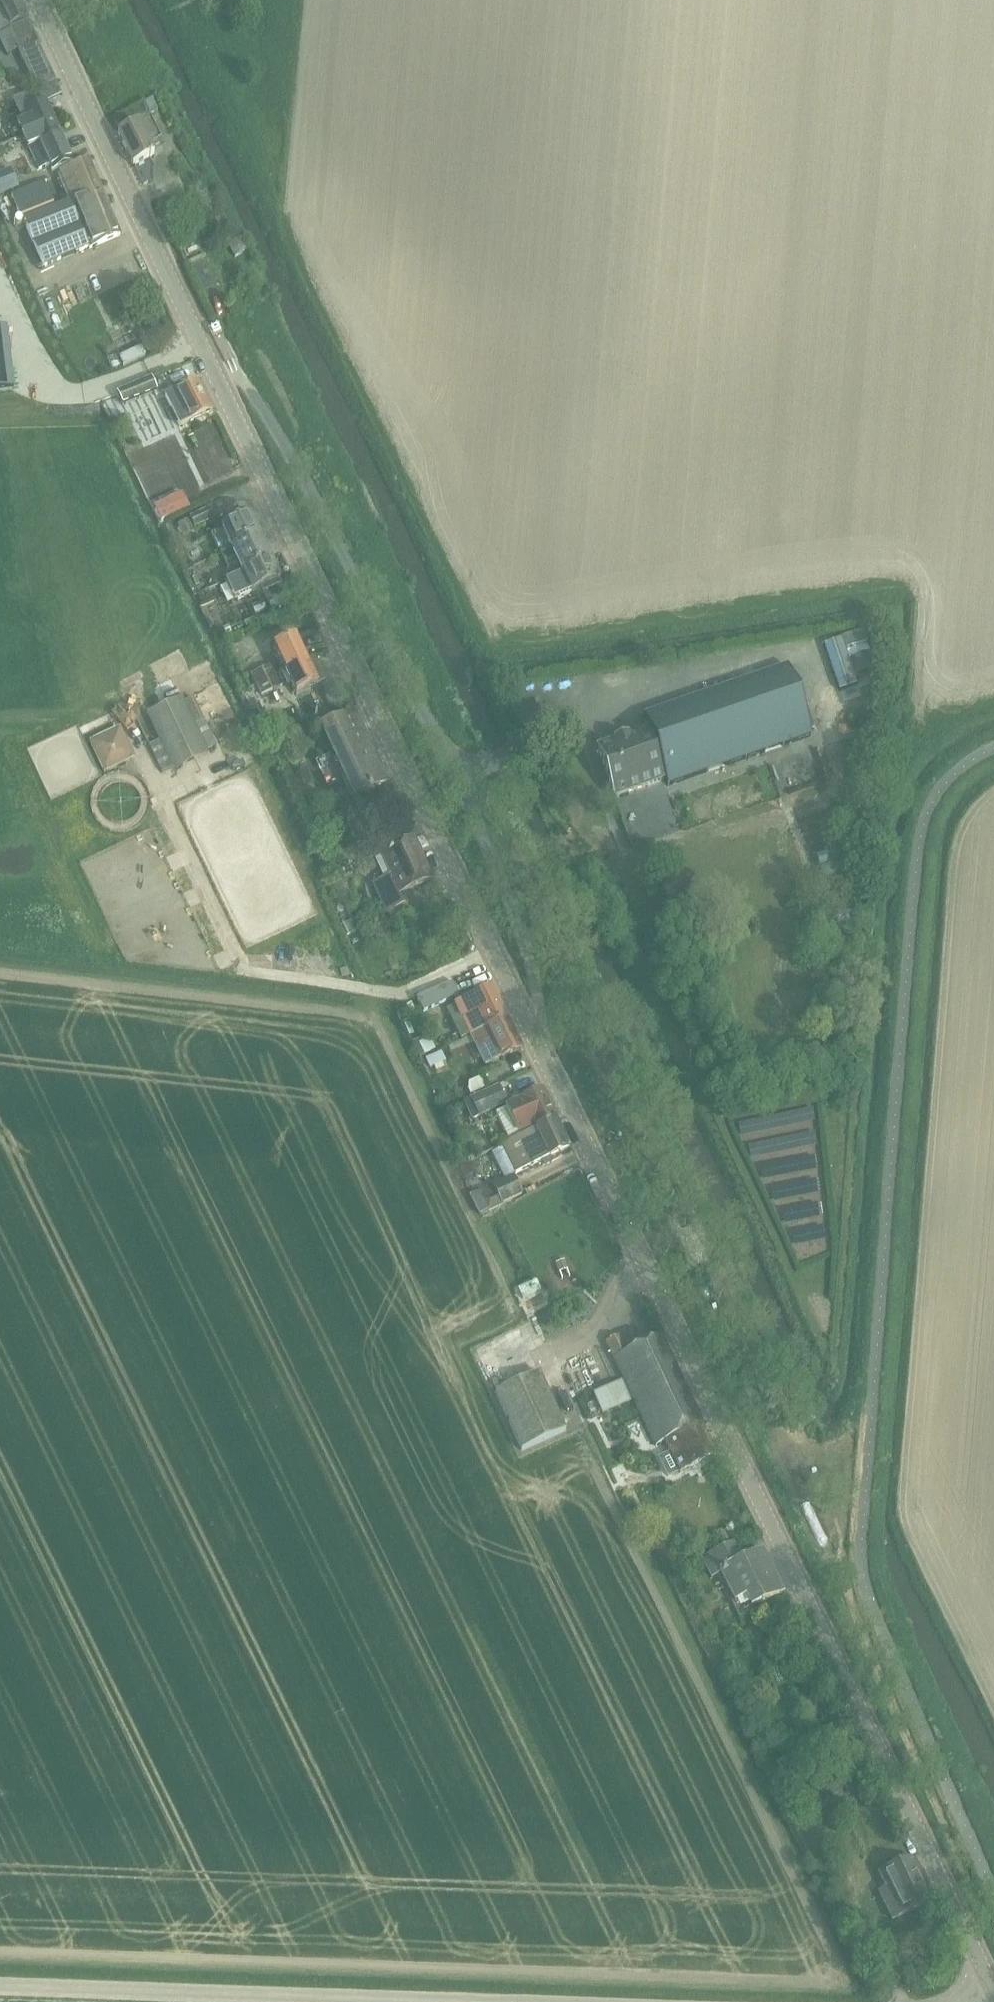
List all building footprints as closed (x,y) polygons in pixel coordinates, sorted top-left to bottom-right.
[(8,56),(19,51),(20,53),(40,44),(40,43),(29,21),(20,0),(0,0),(0,39),(8,56)] [(144,103),(149,114),(158,109),(157,108),(153,100),(153,99),(144,103)] [(16,125),(22,136),(23,135),(28,147),(36,144),(62,132),(48,102),(24,113),(27,120),(16,125)] [(139,125),(119,135),(134,166),(135,166),(156,156),(152,147),(163,142),(161,138),(149,114),(136,120),(139,125)] [(75,161),(62,132),(36,144),(28,147),(23,135),(22,136),(28,150),(29,149),(39,170),(49,165),(52,171),(75,161)] [(22,222),(24,221),(43,266),(89,247),(91,250),(121,235),(91,161),(59,174),(69,200),(55,207),(45,181),(11,195),(22,222)] [(0,179),(0,195),(20,187),(14,173),(0,179)] [(147,322),(157,347),(166,344),(155,318),(147,322)] [(0,326),(0,388),(16,386),(8,325),(0,326)] [(125,354),(119,357),(122,364),(124,366),(144,356),(143,354),(140,346),(125,354)] [(118,394),(124,406),(158,391),(153,378),(118,394)] [(213,412),(210,407),(198,381),(176,391),(165,397),(180,428),(213,412)] [(149,449),(138,455),(147,473),(157,468),(158,468),(149,449)] [(152,498),(150,499),(154,507),(169,500),(165,492),(152,498)] [(169,500),(154,507),(161,522),(190,509),(183,493),(169,500)] [(228,526),(222,529),(222,531),(230,547),(230,549),(231,550),(247,542),(262,536),(252,515),(248,506),(224,517),(228,526)] [(210,508),(189,518),(190,520),(194,529),(196,528),(215,519),(210,508)] [(190,520),(178,526),(184,538),(197,532),(196,528),(194,529),(190,520)] [(247,542),(231,550),(241,573),(272,559),(262,536),(247,542)] [(233,578),(226,581),(229,589),(235,600),(252,592),(252,593),(261,589),(280,580),(282,579),(273,559),(272,559),(241,573),(242,574),(240,575),(233,578)] [(255,619),(245,623),(247,627),(257,622),(255,619)] [(229,625),(223,627),(226,635),(232,632),(229,625)] [(274,649),(285,671),(308,661),(297,638),(274,649)] [(308,661),(285,671),(296,696),(325,682),(318,667),(312,670),(308,661)] [(285,686),(275,664),(251,675),(261,697),(285,686)] [(648,732),(598,750),(616,798),(666,780),(670,789),(811,739),(784,666),(643,717),(649,732),(648,732)] [(184,700),(149,716),(148,717),(160,741),(150,745),(164,774),(173,769),(174,770),(209,753),(208,751),(216,747),(193,698),(185,701),(184,700)] [(351,799),(386,783),(355,715),(323,729),(344,778),(342,779),(351,799)] [(89,745),(105,776),(136,761),(120,729),(89,745)] [(404,892),(432,880),(414,840),(380,855),(390,876),(372,885),(386,914),(409,904),(404,892)] [(362,843),(340,853),(345,866),(367,855),(362,843)] [(351,920),(344,923),(349,935),(356,932),(351,920)] [(417,999),(423,1013),(459,996),(452,982),(417,999)] [(448,1010),(460,1037),(466,1034),(467,1037),(509,1018),(494,987),(472,998),(457,1006),(448,1010)] [(502,1059),(524,1049),(509,1018),(467,1037),(467,1038),(471,1036),(486,1067),(502,1059)] [(431,1039),(419,1045),(424,1056),(436,1051),(431,1039)] [(441,1052),(426,1060),(430,1068),(434,1067),(442,1063),(445,1061),(441,1052)] [(499,1087),(465,1105),(473,1121),(508,1103),(499,1087)] [(496,1115),(508,1142),(521,1136),(536,1129),(556,1119),(543,1092),(522,1102),(523,1103),(496,1115)] [(494,1185),(471,1196),(470,1197),(479,1216),(523,1195),(514,1178),(570,1151),(558,1125),(559,1125),(556,1119),(536,1129),(521,1136),(508,1142),(509,1143),(502,1146),(503,1149),(493,1154),(504,1179),(505,1181),(495,1186),(494,1185)] [(480,1154),(470,1133),(464,1136),(474,1157),(480,1154)] [(589,1411),(600,1406),(604,1415),(633,1401),(655,1448),(666,1443),(680,1474),(718,1456),(703,1425),(703,1426),(661,1338),(629,1353),(621,1336),(606,1343),(623,1380),(583,1399),(589,1411)] [(541,1373),(496,1393),(522,1451),(567,1431),(541,1373)] [(738,1615),(777,1597),(783,1594),(764,1553),(745,1562),(737,1544),(703,1561),(712,1580),(722,1575),(734,1601),(732,1602),(738,1615)] [(894,1920),(900,1917),(932,1901),(912,1859),(880,1875),(888,1889),(880,1893),(894,1920)]
